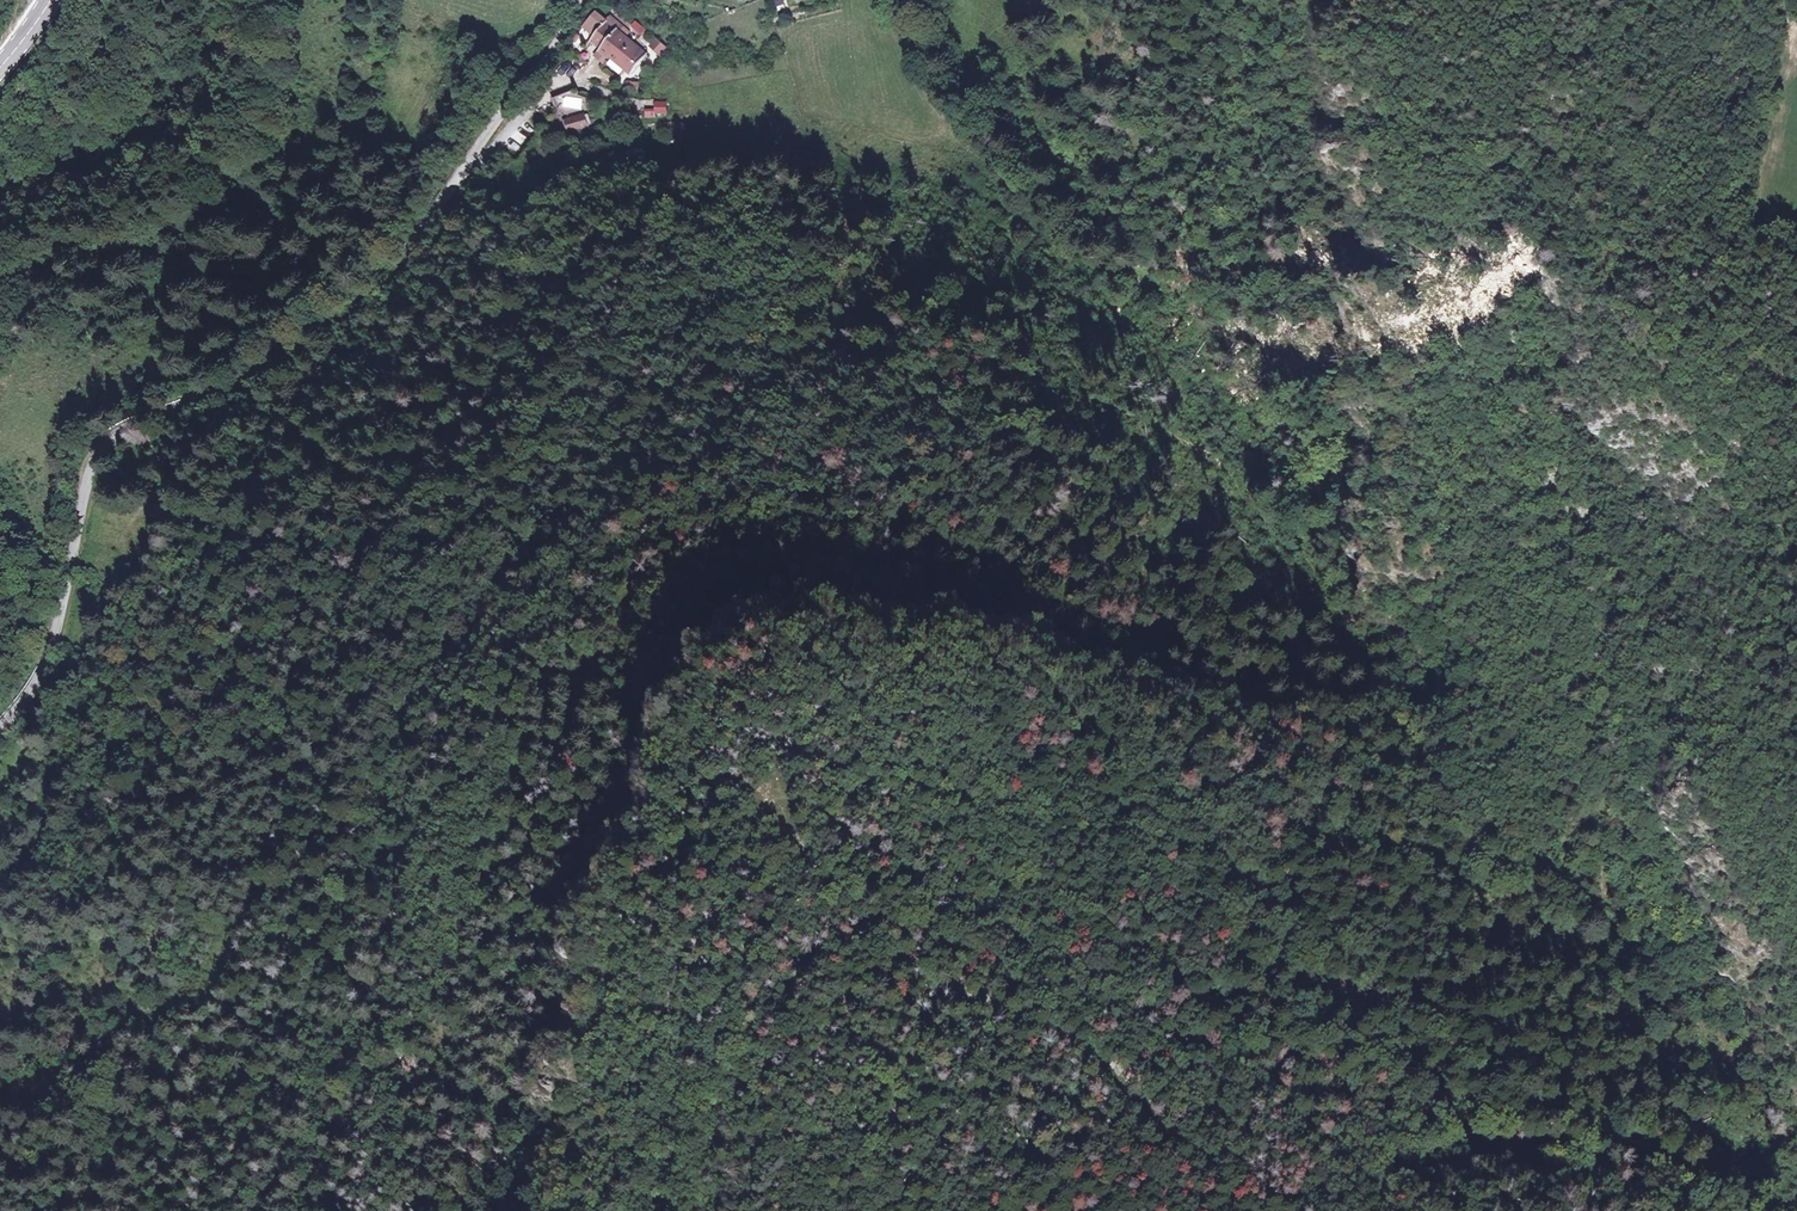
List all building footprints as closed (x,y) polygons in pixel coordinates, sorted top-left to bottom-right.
[(776,11),(786,7),(784,0),(772,0),(776,11)] [(613,12),(603,23),(613,31),(607,38),(616,47),(614,49),(623,57),(626,54),(646,73),(661,55),(641,37),(646,31),(637,24),(628,15),(623,21),(613,12)] [(572,64),(564,74),(571,80),(580,71),(572,64)] [(628,81),(625,94),(638,98),(642,84),(628,81)] [(591,87),(567,95),(573,114),(597,106),(591,87)] [(655,102),(655,109),(646,110),(646,118),(668,118),(668,101),(655,102)] [(579,118),(581,128),(584,129),(585,129),(598,126),(595,114),(579,118)]
